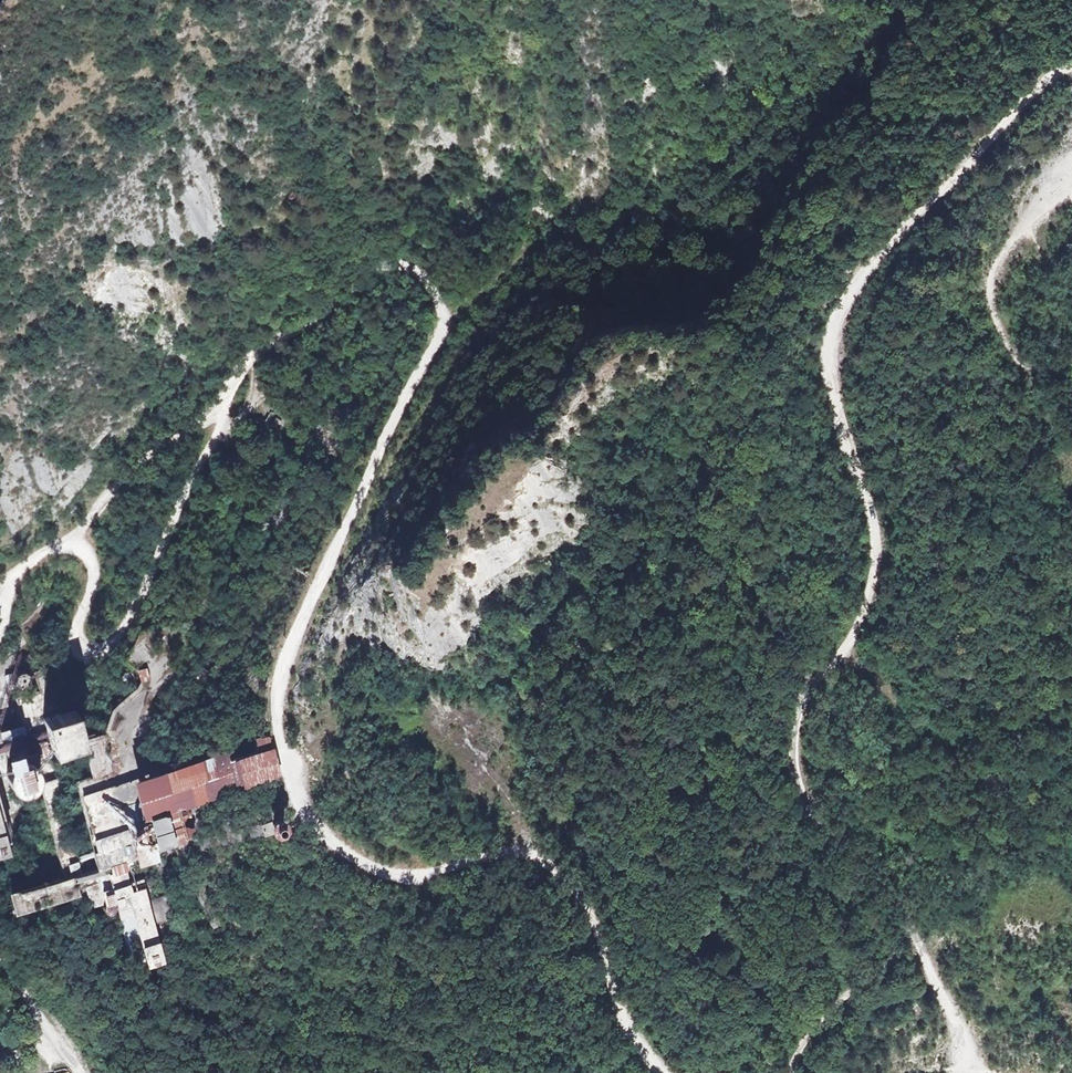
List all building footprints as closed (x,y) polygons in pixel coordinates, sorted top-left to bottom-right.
[(276,413),(270,414),(264,423),(266,429),(274,434),(280,432),(285,423),(284,418),(276,413)] [(33,667),(30,654),(18,657),(21,669),(33,667)] [(230,670),(223,664),(216,672),(222,678),(230,670)] [(38,687),(51,684),(55,683),(50,665),(34,669),(38,687)] [(147,668),(138,670),(141,682),(150,680),(147,668)] [(134,683),(108,706),(121,716),(144,696),(134,683)] [(164,934),(153,921),(169,916),(162,892),(148,895),(145,885),(141,886),(122,805),(135,801),(130,780),(125,762),(111,766),(110,759),(94,763),(96,770),(75,776),(80,793),(92,844),(91,844),(95,863),(85,865),(57,751),(69,748),(67,723),(66,697),(51,684),(38,687),(29,689),(28,687),(0,694),(0,764),(0,766),(3,765),(33,878),(14,883),(9,866),(1,868),(15,925),(75,909),(72,895),(84,892),(81,881),(99,876),(104,897),(113,895),(126,941),(135,939),(140,958),(156,955),(159,967),(170,964),(167,951),(160,953),(156,936),(164,934)] [(121,745),(121,716),(108,706),(101,725),(106,747),(121,745)] [(172,805),(278,779),(269,745),(242,752),(241,747),(183,764),(152,772),(161,808),(172,805)] [(804,790),(805,804),(809,804),(819,804),(819,790),(804,790)] [(284,826),(284,824),(284,821),(283,819),(274,810),(180,835),(171,837),(178,853),(283,829),(284,826)] [(102,901),(96,885),(85,889),(91,905),(102,901)] [(178,928),(169,916),(153,921),(164,934),(170,942),(178,950),(190,960),(239,1001),(247,991),(215,964),(189,941),(178,928)] [(295,1010),(292,995),(280,997),(282,1012),(295,1010)] [(24,1002),(22,997),(14,1000),(15,1006),(24,1002)] [(30,1017),(27,1008),(17,1012),(21,1021),(30,1017)] [(261,1024),(264,1028),(273,1022),(273,1021),(255,1013),(254,1017),(263,1021),(261,1024)] [(30,1063),(28,1052),(15,1054),(16,1065),(30,1063)]
